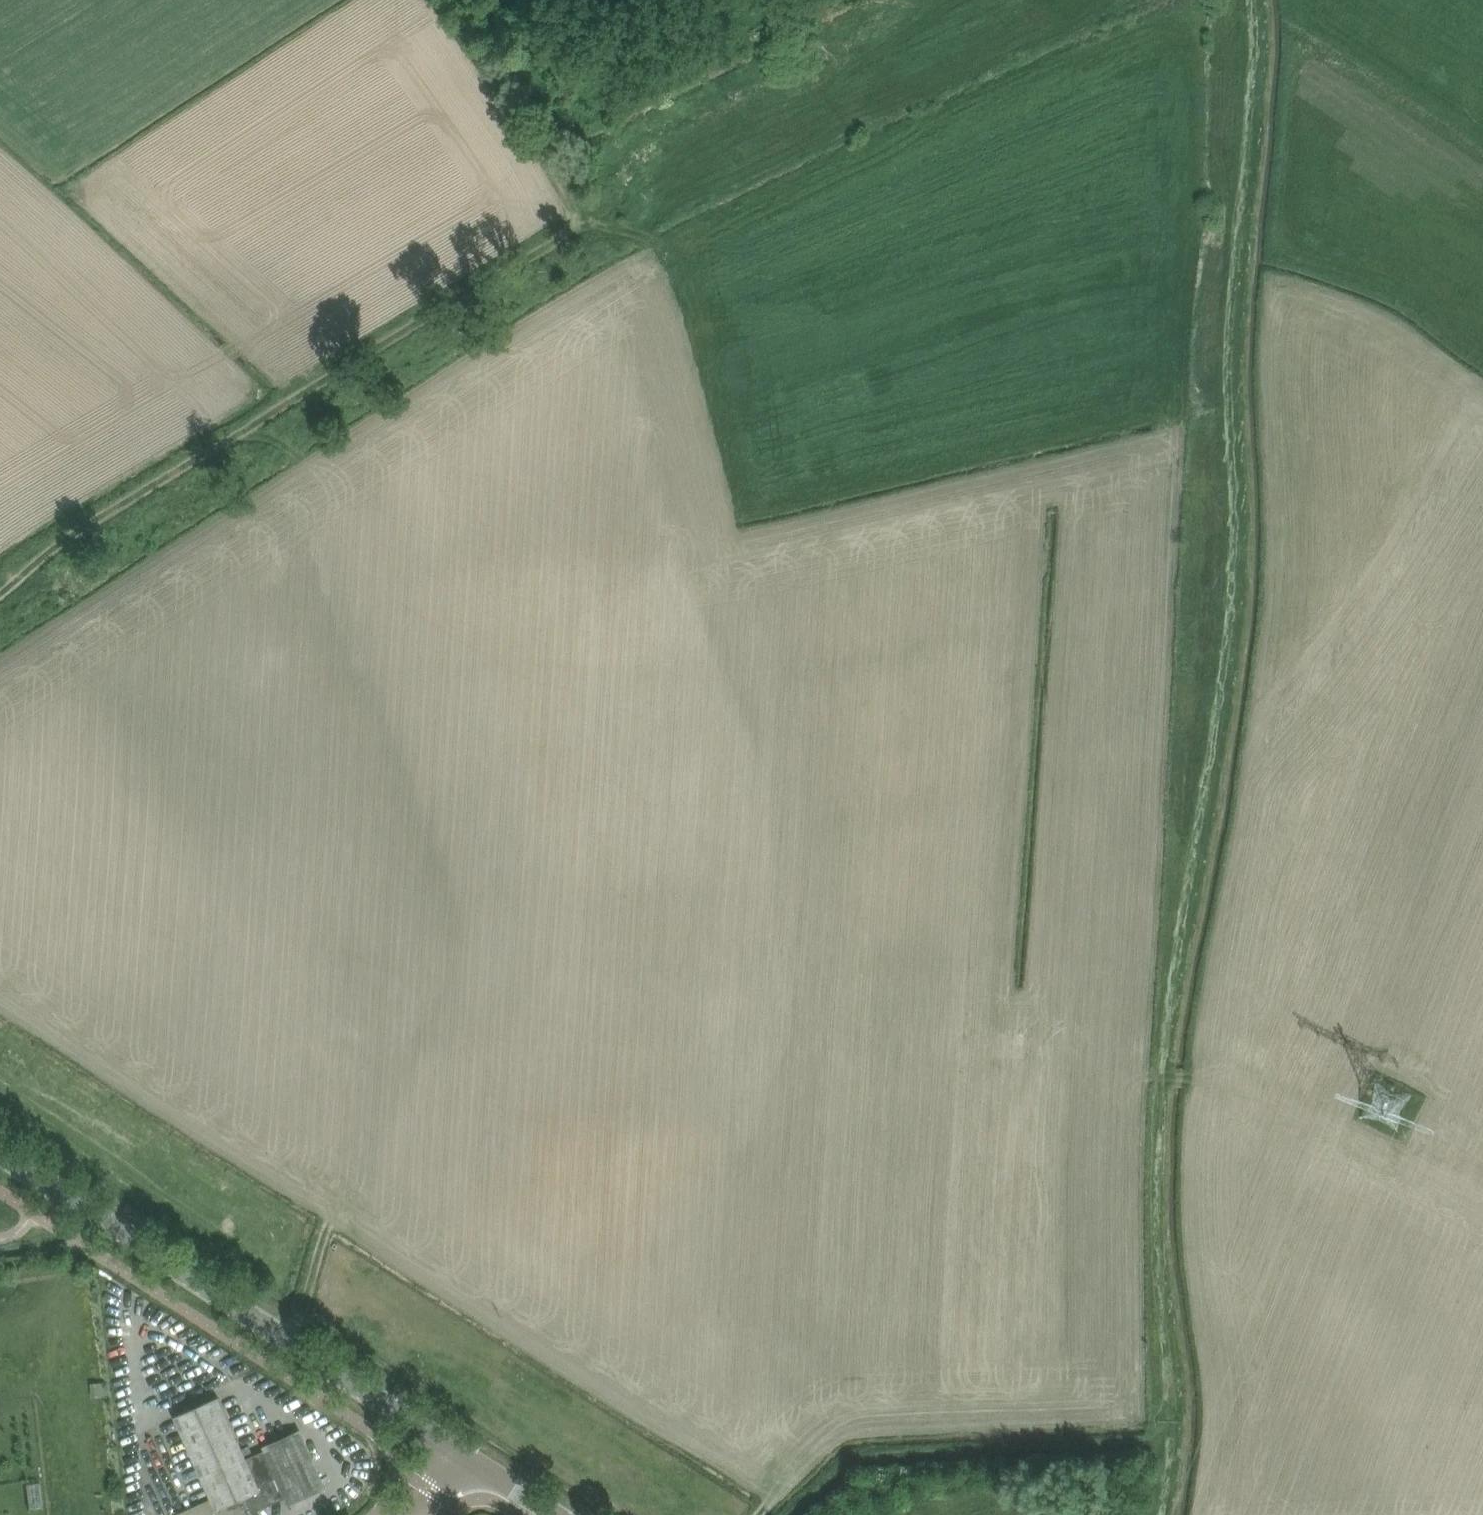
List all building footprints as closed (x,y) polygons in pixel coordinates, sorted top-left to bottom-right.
[(246,1459),(219,1397),(175,1417),(217,1510),(245,1498),(252,1513),(286,1498),(265,1450),(246,1459)] [(289,1505),(326,1489),(300,1430),(263,1447),(265,1450),(286,1498),(289,1505)]
